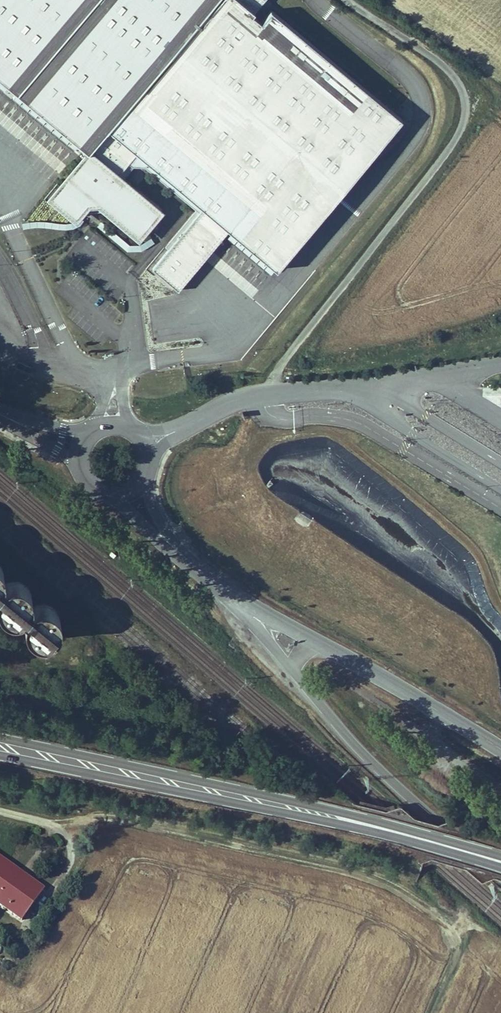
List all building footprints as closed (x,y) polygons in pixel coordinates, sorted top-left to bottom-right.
[(89,161),(53,205),(76,225),(81,219),(87,211),(100,212),(110,220),(121,229),(129,220),(142,204),(120,186),(147,154),(281,268),(410,108),(292,0),(0,0),(0,87),(89,161)] [(149,210),(142,204),(129,220),(121,229),(128,235),(143,217),(149,210)] [(160,220),(149,210),(143,217),(128,235),(140,245),(160,220)] [(100,212),(87,211),(81,219),(110,220),(100,212)] [(307,527),(311,518),(299,512),(294,521),(307,527)] [(0,598),(1,598),(12,585),(12,584),(12,582),(13,581),(13,580),(12,578),(12,576),(11,574),(11,572),(10,570),(8,568),(7,567),(5,565),(4,564),(2,563),(0,562),(0,598)] [(22,584),(20,584),(19,584),(18,584),(16,584),(15,584),(13,585),(12,585),(1,598),(1,599),(1,600),(1,602),(1,603),(1,605),(1,607),(2,609),(3,611),(4,613),(5,614),(6,615),(7,617),(9,618),(10,619),(12,620),(14,621),(16,621),(18,621),(20,621),(22,621),(24,621),(25,621),(26,620),(27,620),(28,620),(29,619),(38,607),(38,606),(38,605),(39,603),(39,601),(38,599),(38,597),(37,595),(36,593),(35,591),(34,590),(32,588),(31,587),(29,586),(27,585),(26,585),(24,584),(22,584)] [(45,642),(47,642),(49,642),(51,642),(53,641),(55,641),(57,640),(59,639),(60,637),(62,636),(63,634),(64,632),(65,630),(66,628),(66,626),(66,624),(66,623),(66,622),(66,620),(66,619),(66,618),(64,617),(62,615),(52,606),(51,605),(50,605),(49,605),(48,605),(47,605),(46,605),(45,605),(44,605),(43,605),(42,605),(42,606),(41,606),(40,606),(39,606),(39,607),(38,607),(29,619),(29,620),(29,621),(29,623),(29,624),(29,627),(30,629),(31,632),(32,634),(33,635),(35,637),(36,639),(39,640),(40,641),(43,642),(45,642)] [(42,897),(0,866),(0,912),(22,928),(25,924),(28,918),(34,909),(42,897)]
